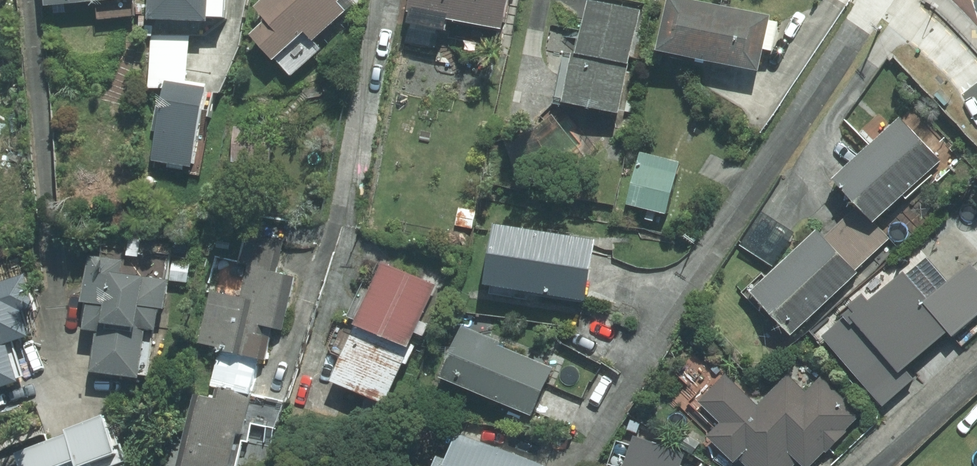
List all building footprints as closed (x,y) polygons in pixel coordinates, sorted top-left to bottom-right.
[(151,18),(210,20),(210,16),(224,17),(225,0),(151,0),(151,18)] [(256,5),(268,18),(251,33),(274,57),(304,31),(312,40),(346,9),(338,1),(339,0),(261,0),(256,5)] [(507,0),(409,0),(407,7),(410,8),(407,21),(444,28),(447,15),(502,26),(507,0)] [(641,10),(596,0),(587,0),(576,49),(572,48),(561,97),(618,110),(641,10)] [(777,20),(769,18),(770,13),(707,0),(666,0),(657,46),(758,67),(763,47),(771,48),(777,20)] [(144,36),(152,37),(153,20),(146,19),(144,36)] [(403,41),(427,45),(430,31),(406,27),(403,41)] [(195,165),(206,85),(166,80),(155,160),(195,165)] [(872,254),(889,238),(872,219),(940,158),(899,114),(832,175),(858,204),(841,219),(872,254)] [(503,136),(517,184),(564,169),(580,158),(548,116),(533,127),(503,136)] [(230,157),(269,159),(271,127),(232,125),(230,157)] [(678,171),(639,162),(630,202),(669,210),(678,171)] [(797,234),(768,211),(742,242),(771,266),(797,234)] [(482,279),(584,295),(594,235),(491,219),(482,279)] [(854,269),(872,254),(841,219),(823,235),(817,228),(750,288),(790,332),(857,272),(854,269)] [(88,377),(140,384),(147,329),(157,331),(160,309),(165,310),(168,280),(119,274),(120,262),(86,257),(80,303),(88,304),(85,331),(94,332),(88,377)] [(437,282),(382,260),(333,380),(388,402),(437,282)] [(976,316),(976,270),(970,262),(926,299),(903,272),(899,274),(889,262),(843,300),(853,311),(850,314),(898,371),(948,330),(953,336),(976,316)] [(282,329),(294,277),(247,266),(240,297),(213,291),(201,342),(218,346),(218,348),(222,349),(215,383),(252,392),(260,357),(264,358),(271,326),(282,329)] [(18,380),(5,341),(29,333),(21,309),(36,304),(25,274),(0,283),(0,386),(18,380)] [(440,373),(533,411),(552,365),(498,342),(499,338),(461,322),(440,373)] [(786,372),(756,402),(724,371),(691,405),(713,426),(706,432),(733,458),(737,453),(750,465),(788,465),(797,458),(805,465),(858,411),(819,374),(804,389),(786,372)] [(250,394),(216,386),(213,396),(194,392),(177,465),(228,465),(235,432),(241,433),(250,394)] [(0,463),(0,465),(127,465),(111,422),(0,463)] [(545,463),(456,429),(446,456),(437,453),(432,465),(544,465),(545,463)] [(691,453),(700,441),(683,429),(675,441),(691,453)]
